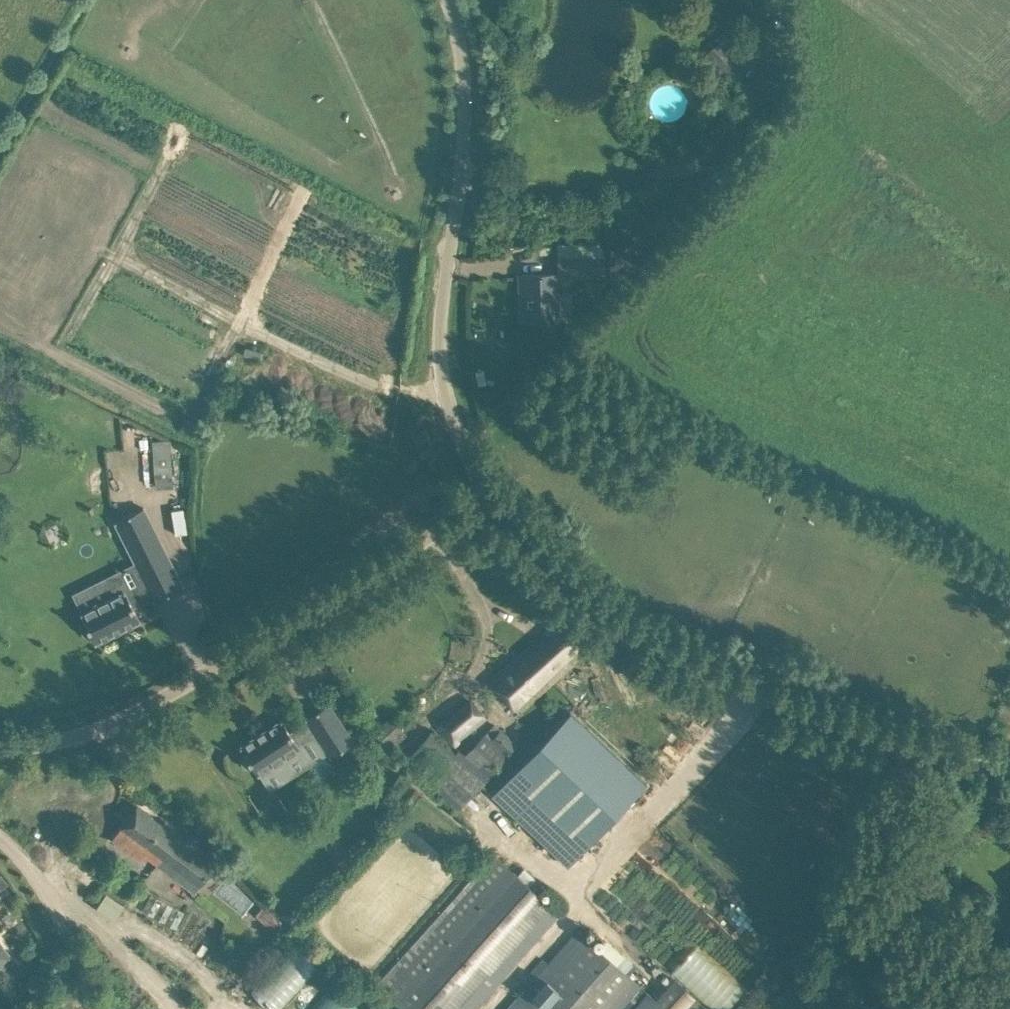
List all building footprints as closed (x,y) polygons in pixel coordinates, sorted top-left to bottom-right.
[(648,99),(660,119),(682,106),(670,86),(648,99)] [(598,247),(589,242),(557,243),(557,259),(558,259),(558,273),(603,272),(603,258),(602,258),(602,255),(600,251),(598,247)] [(522,320),(542,319),(555,319),(554,273),(521,274),(521,288),(525,288),(526,319),(522,319),(522,320)] [(176,482),(174,437),(156,437),(158,483),(176,482)] [(81,624),(81,629),(83,633),(87,635),(92,635),(95,642),(137,621),(140,620),(133,606),(152,596),(154,600),(183,585),(143,507),(115,521),(135,562),(145,582),(125,592),(125,591),(123,591),(118,582),(78,603),(83,612),(81,612),(84,620),(81,624)] [(563,615),(488,680),(515,711),(590,646),(563,615)] [(455,745),(487,718),(469,697),(437,725),(455,745)] [(330,756),(353,741),(328,703),(305,718),(307,721),(290,733),(281,719),(240,746),(244,752),(242,757),(242,761),(244,765),(248,767),(253,767),(258,774),(259,772),(265,781),(303,756),(297,748),(299,747),(298,746),(315,734),(330,756)] [(569,712),(493,794),(569,864),(646,782),(569,712)] [(431,730),(406,759),(457,810),(460,807),(477,789),(484,782),(518,744),(494,722),(465,753),(459,748),(455,752),(431,730)] [(146,854),(157,863),(180,832),(164,821),(162,824),(137,805),(111,839),(127,851),(141,860),(146,854)] [(193,891),(204,876),(216,860),(180,832),(157,863),(193,891)] [(397,961),(450,1008),(454,1008),(550,901),(514,869),(496,889),(477,872),(397,961)] [(642,984),(578,926),(548,961),(543,957),(528,972),(533,977),(505,1008),(620,1008),(642,984)] [(254,989),(276,1008),(282,1008),(323,965),(298,942),(254,989)] [(1,966),(7,973),(18,965),(0,943),(0,966),(1,966)] [(310,1008),(364,1008),(366,1008),(338,981),(310,1008)] [(648,990),(631,1008),(669,1008),(648,990)]
